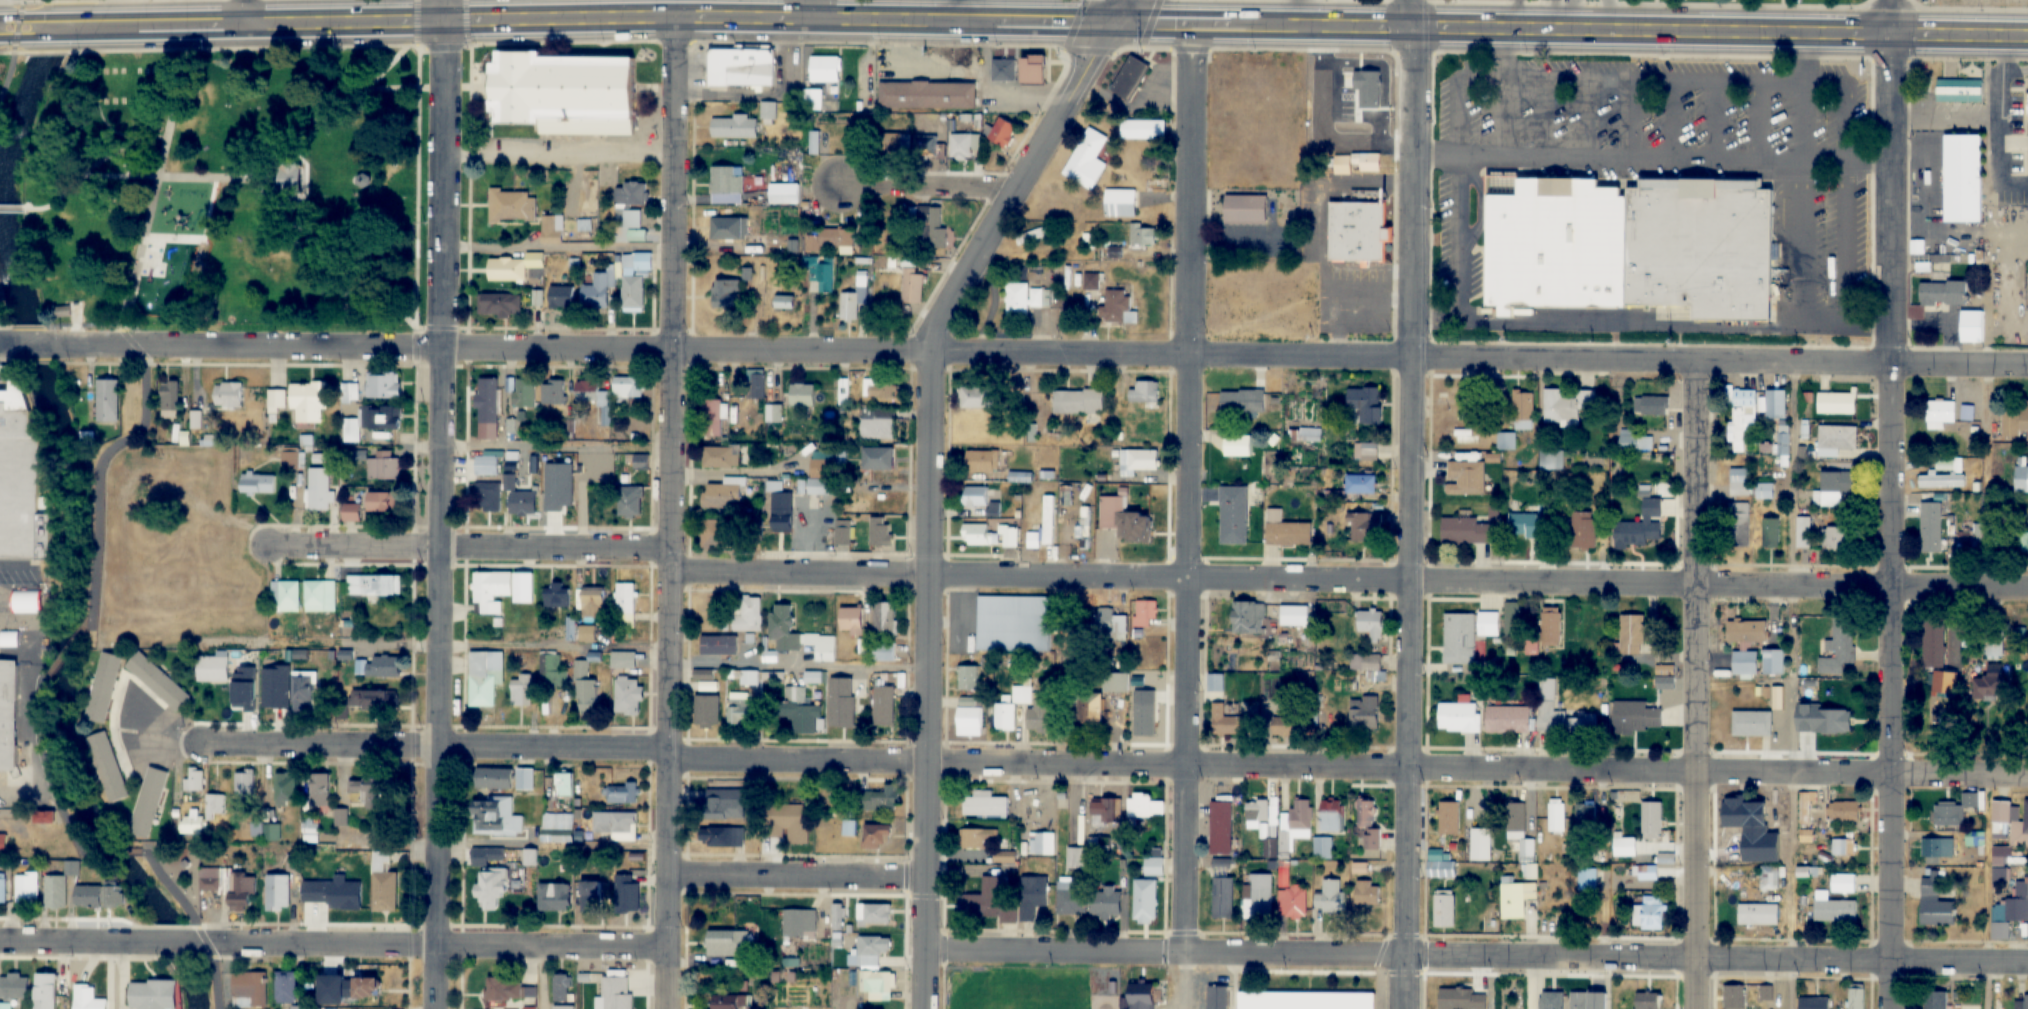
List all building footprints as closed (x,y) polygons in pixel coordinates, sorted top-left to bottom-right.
[(710,50),(775,50),(776,86),(711,86),(710,50)] [(811,81),(811,56),(841,56),(840,82),(811,81)] [(1022,83),(1022,56),(1045,56),(1045,83),(1022,83)] [(1113,56),(1131,66),(1110,101),(1093,91),(1113,56)] [(1151,68),(1132,56),(1110,90),(1129,103),(1151,68)] [(484,59),(528,59),(528,65),(621,65),(621,142),(529,142),(529,132),(484,132),(484,120),(478,120),(478,93),(478,72),(484,72),(484,59)] [(994,80),(994,60),(1016,60),(1016,81),(994,80)] [(915,78),(915,75),(928,75),(928,78),(980,79),(979,104),(881,104),(881,78),(915,78)] [(1984,103),(1984,79),(1937,79),(1937,103),(1984,103)] [(802,109),(801,90),(823,89),(824,108),(802,109)] [(776,104),(762,104),(762,116),(776,116),(776,104)] [(719,118),(719,140),(758,140),(758,118),(719,118)] [(989,138),(1000,118),(1015,127),(1004,146),(989,138)] [(1120,138),(1120,120),(1168,121),(1167,139),(1120,138)] [(1096,159),(1106,164),(1091,189),(1064,173),(1078,148),(1080,150),(1093,129),(1108,138),(1096,159)] [(811,155),(811,133),(820,133),(820,155),(811,155)] [(951,156),(952,134),(981,135),(980,157),(951,156)] [(881,135),(881,156),(910,156),(910,135),(881,135)] [(915,152),(916,137),(936,138),(936,153),(915,152)] [(1929,226),(1966,226),(1965,140),(1929,140),(1929,226)] [(1353,175),(1353,172),(1380,172),(1380,154),(1335,154),(1335,175),(1353,175)] [(743,204),(743,167),(712,167),(712,204),(743,204)] [(280,171),(281,195),(299,194),(298,170),(280,171)] [(358,176),(358,184),(365,189),(371,185),(371,177),(365,173),(358,176)] [(1486,175),(1485,310),(1652,312),(1652,323),(1772,324),(1773,191),(1756,190),(1757,180),(1636,179),(1636,188),(1595,188),(1595,176),(1486,175)] [(646,183),(625,183),(625,189),(617,189),(617,206),(646,206),(646,183)] [(800,202),(771,202),(771,185),(800,185),(800,202)] [(490,223),(536,223),(537,198),(529,198),(529,191),(490,191),(490,223)] [(1105,216),(1105,191),(1138,191),(1138,216),(1105,216)] [(476,229),(520,229),(520,206),(514,206),(514,200),(487,200),(487,195),(476,195),(476,229)] [(1206,229),(1206,199),(1251,199),(1250,230),(1206,229)] [(1314,207),(1367,207),(1367,231),(1377,231),(1376,246),(1368,246),(1368,265),(1353,265),(1353,271),(1345,271),(1345,265),(1313,264),(1314,207)] [(927,208),(927,251),(948,251),(948,228),(943,228),(943,208),(927,208)] [(563,231),(556,231),(556,216),(543,216),(543,246),(563,246),(563,231)] [(712,218),(712,239),(748,239),(748,218),(712,218)] [(1018,244),(1053,237),(1050,227),(1016,235),(1018,244)] [(1157,245),(1157,227),(1132,227),(1132,245),(1157,245)] [(836,247),(836,245),(821,244),(821,249),(807,248),(808,234),(819,235),(820,228),(838,229),(838,231),(854,231),(854,248),(836,247)] [(753,248),(766,247),(765,237),(753,237),(753,248)] [(623,254),(624,312),(644,312),(644,273),(652,273),(652,254),(623,254)] [(833,257),(817,257),(817,292),(833,292),(833,257)] [(526,259),(489,259),(489,281),(526,281),(526,259)] [(924,274),(916,274),(916,268),(904,268),(904,302),(924,302),(924,274)] [(582,286),(582,309),(609,310),(610,272),(595,272),(595,287),(582,286)] [(1078,291),(1101,291),(1101,274),(1078,274),(1078,291)] [(743,278),(713,279),(713,308),(743,308),(743,278)] [(842,293),(841,320),(858,320),(858,303),(868,303),(869,281),(858,280),(858,293),(842,293)] [(1920,282),(1921,306),(1967,305),(1967,282),(1920,282)] [(1029,306),(1028,314),(1007,314),(1007,284),(1029,285),(1029,289),(1042,289),(1042,306),(1029,306)] [(549,308),(573,308),(573,286),(549,286),(549,308)] [(1125,298),(1132,298),(1132,310),(1125,310),(1125,323),(1103,323),(1104,290),(1125,290),(1125,298)] [(521,295),(479,295),(479,317),(521,317),(521,295)] [(794,309),(794,296),(775,296),(775,309),(794,309)] [(70,304),(71,316),(55,318),(54,305),(70,304)] [(1984,344),(1984,311),(1962,311),(1961,343),(1984,344)] [(1945,347),(1968,347),(1967,319),(1944,319),(1945,347)] [(366,398),(366,370),(395,370),(395,373),(399,373),(399,382),(402,382),(402,398),(366,398)] [(765,371),(749,371),(749,398),(765,398),(765,371)] [(179,380),(179,418),(162,418),(161,383),(168,383),(168,377),(176,377),(176,380),(179,380)] [(614,397),(644,397),(644,377),(614,377),(614,397)] [(499,422),(499,378),(479,378),(479,422),(499,422)] [(97,379),(96,421),(118,421),(118,379),(97,379)] [(535,379),(515,379),(515,406),(535,406),(535,379)] [(850,379),(839,379),(839,405),(850,405),(850,379)] [(894,398),(894,380),(865,379),(865,397),(894,398)] [(565,405),(565,380),(543,380),(543,405),(565,405)] [(600,380),(576,380),(576,401),(600,401),(600,380)] [(216,384),(216,405),(224,405),(224,409),(230,408),(230,411),(236,411),(236,408),(244,408),(244,381),(222,382),(222,384),(216,384)] [(291,384),(291,409),(295,409),(295,422),(321,422),(321,409),(327,409),(328,381),(311,381),(311,384),(291,384)] [(1129,402),(1129,392),(1139,392),(1139,381),(1155,381),(1155,391),(1159,391),(1159,402),(1129,402)] [(342,383),(359,383),(359,400),(351,400),(351,405),(342,405),(342,383)] [(790,406),(815,406),(815,384),(790,384),(790,406)] [(961,407),(961,386),(993,386),(993,407),(961,407)] [(1361,390),(1361,387),(1382,388),(1381,423),(1361,423),(1361,406),(1349,406),(1349,390),(1361,390)] [(1085,410),(1085,414),(1054,414),(1054,390),(1082,391),(1082,388),(1103,388),(1102,410),(1085,410)] [(1534,430),(1534,389),(1514,389),(1514,430),(1534,430)] [(1580,426),(1580,410),(1596,410),(1596,389),(1545,389),(1545,426),(1580,426)] [(268,390),(286,390),(286,407),(278,407),(278,413),(268,413),(268,390)] [(1732,390),(1732,453),(1746,453),(1746,430),(1757,430),(1757,390),(1732,390)] [(1786,390),(1767,390),(1767,419),(1786,419),(1786,390)] [(1221,413),(1221,392),(1264,391),(1264,413),(1221,413)] [(1855,393),(1818,393),(1818,413),(1855,413),(1855,393)] [(1670,396),(1635,396),(1635,415),(1670,415),(1670,396)] [(722,436),(722,400),(705,400),(705,436),(722,436)] [(1928,400),(1928,422),(1956,422),(1956,400),(1928,400)] [(2003,402),(2002,442),(2020,442),(2021,431),(2027,431),(2027,402),(2003,402)] [(783,405),(767,405),(767,427),(783,427),(783,405)] [(401,406),(401,430),(369,430),(369,427),(360,427),(360,406),(401,406)] [(1973,420),(1974,406),(1963,406),(1963,420),(1973,420)] [(190,410),(190,429),(203,429),(202,409),(190,410)] [(895,409),(861,409),(861,439),(895,439),(895,409)] [(1444,417),(1443,439),(1485,440),(1485,412),(1459,412),(1459,417),(1444,417)] [(343,442),(359,442),(359,419),(343,418),(343,442)] [(1840,458),(1840,449),(1858,449),(1858,426),(1819,426),(1819,457),(1840,458)] [(1299,441),(1299,427),(1321,428),(1321,442),(1299,441)] [(79,430),(94,431),(94,447),(79,446),(79,430)] [(1640,430),(1620,430),(1620,451),(1654,451),(1654,437),(1640,437),(1640,430)] [(179,431),(189,431),(189,445),(179,445),(179,431)] [(1498,450),(1517,450),(1517,432),(1498,432),(1498,450)] [(1790,433),(1778,433),(1778,457),(1790,457),(1790,433)] [(312,434),(313,446),(305,446),(299,446),(298,435),(312,434)] [(200,440),(200,446),(218,446),(219,435),(205,435),(205,440),(200,440)] [(1225,456),(1225,435),(1252,435),(1252,456),(1225,456)] [(1353,458),(1353,443),(1377,443),(1377,458),(1353,458)] [(704,447),(704,468),(740,468),(740,447),(704,447)] [(894,448),(862,447),(862,469),(894,470),(894,448)] [(366,450),(366,461),(346,461),(346,450),(366,450)] [(367,480),(400,480),(399,458),(392,458),(392,450),(375,450),(375,458),(367,458),(367,480)] [(1121,475),(1121,450),(1151,450),(1158,450),(1158,469),(1152,469),(1152,475),(1121,475)] [(1564,470),(1564,450),(1541,450),(1541,470),(1564,470)] [(304,469),(282,469),(281,451),(304,451),(304,469)] [(499,476),(499,451),(483,451),(483,456),(475,456),(475,476),(499,476)] [(964,474),(964,451),(992,451),(992,474),(964,474)] [(312,453),(312,464),(325,463),(325,453),(312,453)] [(717,454),(717,475),(687,475),(687,454),(717,454)] [(649,455),(634,455),(634,469),(649,469),(649,455)] [(811,477),(809,477),(809,494),(835,495),(835,458),(812,458),(811,477)] [(573,460),(548,460),(548,486),(573,486),(573,460)] [(1485,495),(1485,462),(1448,462),(1448,495),(1485,495)] [(308,489),(308,468),(329,468),(329,491),(335,491),(335,504),(329,504),(329,512),(304,512),(304,489),(308,489)] [(1731,497),(1752,497),(1752,468),(1731,468),(1731,497)] [(276,475),(276,493),(255,493),(255,498),(247,498),(247,493),(241,493),(241,475),(247,475),(247,472),(254,471),(254,475),(276,475)] [(1857,472),(1822,472),(1822,491),(1814,491),(1814,507),(1843,507),(1843,493),(1857,493),(1857,472)] [(1032,473),(1013,473),(1013,482),(1032,482),(1032,473)] [(1345,493),(1346,474),(1377,475),(1376,495),(1345,493)] [(1920,488),(1966,488),(1966,474),(1937,474),(1920,474),(1920,488)] [(505,489),(515,489),(515,475),(505,475),(505,489)] [(592,514),(609,514),(609,477),(592,477),(592,514)] [(703,507),(742,507),(743,478),(725,478),(725,484),(704,484),(703,507)] [(501,483),(478,483),(478,513),(501,513),(501,483)] [(1774,499),(1774,483),(1758,483),(1758,499),(1774,499)] [(963,504),(963,486),(987,487),(987,504),(963,504)] [(1221,545),(1221,486),(1248,486),(1248,545),(1221,545)] [(619,487),(619,517),(642,517),(642,487),(619,487)] [(793,531),(793,491),(772,491),(772,531),(793,531)] [(367,492),(367,513),(396,513),(396,492),(367,492)] [(537,515),(537,492),(510,492),(510,515),(537,515)] [(1055,495),(1044,495),(1044,532),(1028,532),(1028,547),(1054,547),(1055,495)] [(1119,540),(1119,527),(1103,526),(1104,497),(1123,497),(1123,513),(1147,513),(1147,540),(1119,540)] [(1644,499),(1644,522),(1615,522),(1615,545),(1662,545),(1662,499),(1644,499)] [(344,503),(344,521),(362,521),(362,503),(344,503)] [(1943,503),(1922,503),(1922,552),(1943,552),(1943,503)] [(1750,504),(1723,504),(1723,524),(1750,524),(1750,504)] [(1539,514),(1511,514),(1511,538),(1551,538),(1551,505),(1539,505),(1539,514)] [(1091,506),(1080,506),(1080,551),(1091,551),(1091,506)] [(1270,543),(1270,541),(1266,541),(1267,508),(1282,509),(1281,523),(1311,523),(1311,543),(1270,543)] [(1596,546),(1596,511),(1574,511),(1574,546),(1596,546)] [(1353,543),(1354,525),(1346,525),(1346,516),(1354,516),(1354,512),(1367,513),(1367,522),(1380,522),(1380,535),(1366,535),(1366,543),(1353,543)] [(871,546),(891,546),(891,517),(871,517),(871,546)] [(1798,549),(1812,549),(1812,517),(1798,517),(1798,549)] [(1443,545),(1492,545),(1492,523),(1481,523),(1481,518),(1443,518),(1443,545)] [(729,520),(702,520),(702,548),(729,548),(729,520)] [(852,544),(853,520),(836,520),(836,544),(852,544)] [(965,540),(965,524),(987,524),(986,540),(965,540)] [(1982,524),(1972,524),(1972,546),(1982,546),(1982,524)] [(1823,527),(1823,551),(1859,551),(1859,527),(1823,527)] [(2002,531),(2002,552),(2027,552),(2027,531),(2002,531)] [(514,604),(534,604),(534,573),(474,573),(474,604),(480,604),(480,615),(502,615),(502,597),(514,597),(514,604)] [(347,576),(347,596),(401,596),(401,576),(347,576)] [(271,581),(300,581),(300,614),(267,613),(267,605),(271,605),(271,581)] [(304,581),(304,613),(336,613),(336,581),(304,581)] [(570,609),(570,583),(545,583),(545,609),(570,609)] [(617,629),(635,629),(635,584),(617,584),(617,629)] [(582,588),(582,620),(605,620),(605,588),(582,588)] [(762,598),(734,598),(733,632),(762,633),(762,598)] [(1051,598),(979,598),(979,653),(1051,653),(1051,598)] [(1158,601),(1135,601),(1135,628),(1150,628),(1150,620),(1158,620),(1158,601)] [(1234,602),(1234,634),(1265,634),(1265,602),(1234,602)] [(896,634),(896,603),(875,603),(875,634),(896,634)] [(1506,603),(1506,636),(1523,636),(1523,603),(1506,603)] [(792,606),(777,606),(777,614),(772,614),(771,651),(801,651),(801,635),(792,635),(792,606)] [(863,608),(840,608),(840,631),(850,631),(850,638),(863,638),(863,608)] [(1541,646),(1561,646),(1561,608),(1541,608),(1541,646)] [(1127,617),(1114,617),(1114,609),(1099,609),(1099,642),(1127,642),(1127,617)] [(1358,632),(1372,632),(1372,643),(1384,643),(1384,610),(1358,610),(1358,632)] [(1500,612),(1478,612),(1478,636),(1500,636),(1500,612)] [(1445,613),(1445,664),(1476,664),(1476,614),(1445,613)] [(1306,615),(1287,615),(1287,634),(1306,634),(1306,615)] [(1644,616),(1620,615),(1620,655),(1644,655),(1644,616)] [(1845,675),(1844,664),(1856,664),(1855,618),(1834,619),(1834,640),(1828,640),(1829,658),(1819,658),(1819,676),(1845,675)] [(1946,618),(1926,618),(1925,663),(1945,664),(1946,618)] [(553,642),(595,641),(595,627),(576,627),(576,619),(567,619),(567,629),(553,630),(553,642)] [(1728,622),(1728,644),(1767,644),(1767,622),(1728,622)] [(1984,660),(2003,660),(2003,631),(1984,631),(1984,660)] [(817,661),(835,661),(835,636),(804,636),(804,648),(817,648),(817,661)] [(738,637),(702,637),(702,655),(738,655),(738,637)] [(688,643),(688,662),(723,662),(723,643),(688,643)] [(896,661),(896,645),(875,645),(875,661),(896,661)] [(124,665),(149,688),(177,713),(191,698),(138,650),(124,665)] [(293,660),(279,660),(279,650),(293,650),(293,660)] [(308,650),(308,659),(293,659),(294,650),(308,650)] [(122,656),(112,694),(104,725),(84,720),(102,651),(122,656)] [(338,651),(338,661),(353,661),(353,651),(338,651)] [(1733,676),(1758,676),(1758,652),(1733,652),(1733,676)] [(504,653),(469,653),(469,707),(494,707),(494,686),(504,686),(504,653)] [(567,688),(567,671),(561,671),(561,653),(540,653),(540,688),(567,688)] [(636,669),(636,653),(612,653),(612,669),(636,669)] [(365,665),(365,677),(400,678),(400,657),(389,657),(389,654),(382,654),(382,657),(373,657),(373,665),(365,665)] [(1382,655),(1352,655),(1352,672),(1382,672),(1382,655)] [(229,657),(229,682),(197,682),(197,657),(229,657)] [(16,771),(16,667),(16,659),(0,659),(0,771),(16,771)] [(589,661),(576,661),(575,709),(597,709),(597,680),(589,680),(589,661)] [(289,666),(289,712),(262,712),(261,666),(289,666)] [(256,667),(256,715),(243,715),(243,709),(233,709),(233,673),(238,673),(238,667),(256,667)] [(979,667),(960,667),(960,692),(979,692),(979,667)] [(317,671),(291,672),(292,714),(306,714),(306,708),(312,707),(312,703),(315,703),(315,683),(317,683),(317,671)] [(740,679),(740,686),(759,686),(759,671),(729,671),(729,679),(740,679)] [(822,672),(805,672),(805,684),(822,684),(822,672)] [(1958,694),(1959,672),(1934,672),(1933,693),(1958,694)] [(1104,692),(1130,692),(1130,674),(1104,674),(1104,692)] [(2002,674),(1972,680),(1976,699),(2006,693),(2002,674)] [(1225,675),(1209,675),(1209,692),(1225,692),(1225,675)] [(531,677),(511,677),(511,707),(531,707),(531,677)] [(641,679),(616,679),(616,716),(641,716),(641,679)] [(855,728),(855,679),(831,679),(831,728),(855,728)] [(1538,734),(1597,735),(1597,717),(1556,716),(1557,679),(1540,679),(1538,734)] [(819,734),(819,706),(806,706),(806,687),(789,687),(789,733),(819,734)] [(875,727),(894,727),(894,687),(875,687),(875,727)] [(350,690),(350,709),(361,709),(361,711),(370,711),(370,720),(387,720),(387,713),(393,713),(393,707),(401,707),(401,690),(350,690)] [(729,724),(754,724),(754,693),(729,693),(729,724)] [(1078,728),(1102,728),(1102,694),(1078,694),(1078,728)] [(1379,730),(1379,695),(1365,695),(1365,700),(1351,700),(1351,730),(1379,730)] [(695,727),(720,727),(720,696),(695,696),(695,727)] [(982,707),(976,707),(976,699),(959,699),(959,737),(982,737),(982,707)] [(1051,700),(1028,700),(1028,733),(1051,733),(1051,700)] [(1614,702),(1613,732),(1662,734),(1663,709),(1648,709),(1648,703),(1614,702)] [(995,731),(1016,731),(1016,704),(995,704),(995,731)] [(1240,735),(1240,717),(1226,717),(1226,704),(1214,704),(1214,735),(1240,735)] [(1440,732),(1481,732),(1482,704),(1440,704),(1440,732)] [(348,720),(337,720),(337,705),(348,705),(348,720)] [(1488,733),(1530,733),(1530,707),(1488,707),(1488,733)] [(1851,711),(1799,711),(1799,734),(1851,734),(1851,711)] [(1308,712),(1308,726),(1317,726),(1317,712),(1308,712)] [(1734,738),(1773,738),(1773,712),(1734,712),(1734,738)] [(105,730),(85,737),(108,803),(129,795),(116,758),(105,730)] [(148,766),(169,773),(147,839),(126,832),(140,789),(148,766)] [(203,771),(203,792),(183,792),(183,779),(188,779),(188,768),(198,768),(198,771),(203,771)] [(234,773),(235,797),(256,797),(255,769),(244,769),(244,773),(234,773)] [(512,789),(512,769),(476,769),(476,789),(512,789)] [(534,769),(517,769),(517,790),(534,790),(534,769)] [(297,773),(274,773),(275,807),(288,807),(288,802),(297,802),(297,773)] [(573,774),(556,774),(556,797),(573,797),(573,774)] [(310,775),(330,775),(330,806),(310,806),(310,775)] [(352,782),(352,793),(361,793),(361,802),(351,802),(351,813),(370,813),(370,809),(381,809),(381,793),(387,793),(387,777),(362,777),(362,781),(352,782)] [(608,784),(608,804),(638,804),(638,784),(608,784)] [(861,789),(861,811),(900,811),(900,785),(884,785),(884,789),(861,789)] [(744,789),(707,789),(707,819),(744,819),(744,789)] [(1811,825),(1811,800),(1816,800),(1816,792),(1799,792),(1799,825),(1811,825)] [(1936,826),(1965,826),(1965,808),(1979,808),(1979,793),(1963,793),(1963,803),(1936,803),(1936,826)] [(1152,802),(1152,794),(1130,794),(1130,818),(1165,818),(1165,802),(1152,802)] [(206,795),(205,821),(213,822),(213,814),(224,815),(225,795),(206,795)] [(964,797),(964,817),(1009,816),(1009,797),(992,797),(992,795),(974,795),(974,797),(964,797)] [(472,836),(523,836),(523,817),(513,817),(513,798),(472,798),(472,836)] [(1092,800),(1093,822),(1121,821),(1121,799),(1092,800)] [(1358,828),(1366,828),(1366,849),(1380,849),(1380,828),(1376,828),(1376,799),(1358,799),(1358,828)] [(1725,831),(1739,831),(1739,828),(1748,828),(1748,799),(1725,799),(1725,831)] [(1280,852),(1293,852),(1293,838),(1312,838),(1312,800),(1294,800),(1294,812),(1281,812),(1280,852)] [(1322,832),(1341,832),(1341,800),(1322,800),(1322,832)] [(1232,801),(1211,801),(1211,854),(1232,854),(1232,801)] [(1260,829),(1260,821),(1269,821),(1269,801),(1247,801),(1247,829),(1260,829)] [(1549,832),(1566,832),(1566,801),(1549,801),(1549,832)] [(1460,802),(1440,802),(1440,834),(1460,834),(1460,802)] [(1662,802),(1643,802),(1643,841),(1662,841),(1662,802)] [(1830,822),(1860,822),(1860,802),(1830,802),(1830,822)] [(2007,802),(2027,803),(2027,836),(2007,835),(2007,802)] [(1536,840),(1527,840),(1527,804),(1508,804),(1508,841),(1520,841),(1520,858),(1536,858),(1536,840)] [(809,805),(770,805),(770,837),(789,837),(789,844),(809,844),(809,805)] [(1589,830),(1589,825),(1596,825),(1596,805),(1577,805),(1577,830),(1589,830)] [(333,809),(333,827),(348,826),(348,809),(333,809)] [(55,810),(55,823),(33,824),(33,811),(55,810)] [(179,834),(193,834),(193,842),(201,842),(200,834),(203,834),(203,830),(207,830),(207,823),(202,823),(202,817),(198,817),(198,810),(189,810),(189,818),(183,818),(183,822),(179,822),(179,834)] [(636,836),(636,812),(594,812),(594,833),(601,833),(601,836),(636,836)] [(319,835),(302,835),(302,824),(305,824),(305,813),(314,814),(313,824),(319,824),(319,835)] [(543,831),(573,831),(573,814),(543,814),(543,831)] [(263,837),(263,820),(249,821),(249,837),(263,837)] [(264,824),(264,841),(280,840),(280,824),(264,824)] [(891,847),(891,826),(853,826),(853,847),(891,847)] [(745,847),(745,827),(701,827),(701,847),(745,847)] [(1472,861),(1492,861),(1492,828),(1472,828),(1472,861)] [(998,829),(960,830),(961,847),(999,847),(998,829)] [(1030,833),(1030,856),(1056,856),(1056,833),(1030,833)] [(1967,846),(1985,846),(1985,833),(1967,833),(1967,846)] [(319,835),(302,835),(302,844),(319,845),(319,835)] [(1314,837),(1314,859),(1333,859),(1333,837),(1314,837)] [(1091,854),(1110,854),(1110,838),(1091,838),(1091,854)] [(1856,838),(1832,838),(1832,857),(1856,857),(1856,838)] [(1923,839),(1923,864),(1955,864),(1955,839),(1923,839)] [(1067,870),(1086,870),(1086,848),(1067,848),(1067,870)] [(503,861),(503,849),(486,849),(486,861),(503,861)] [(1456,860),(1449,860),(1449,849),(1429,849),(1429,877),(1456,877),(1456,860)] [(396,872),(397,911),(372,912),(371,850),(385,850),(386,872),(396,872)] [(1015,863),(1015,853),(995,853),(995,863),(1015,863)] [(286,854),(286,872),(297,872),(297,855),(286,854)] [(1145,858),(1145,876),(1165,876),(1165,858),(1145,858)] [(1994,885),(2008,885),(2008,858),(1994,858),(1994,885)] [(64,860),(78,860),(79,875),(64,875),(64,860)] [(324,861),(324,870),(334,870),(334,861),(324,861)] [(357,864),(357,875),(366,875),(366,864),(357,864)] [(1523,879),(1539,879),(1539,864),(1523,865),(1523,879)] [(1658,880),(1658,866),(1640,867),(1640,880),(1658,880)] [(200,867),(232,867),(232,872),(246,872),(246,876),(256,876),(256,896),(249,896),(249,905),(244,905),(244,911),(228,911),(228,894),(218,894),(218,891),(200,891),(200,867)] [(1579,891),(1598,891),(1598,868),(1579,868),(1579,891)] [(507,870),(477,870),(477,911),(498,911),(498,898),(507,898),(507,870)] [(1289,885),(1289,870),(1279,870),(1279,917),(1308,917),(1308,885),(1289,885)] [(15,908),(15,875),(24,875),(24,871),(39,871),(39,908),(15,908)] [(1956,925),(1956,902),(1944,902),(1945,871),(1923,871),(1922,925),(1956,925)] [(1768,889),(1778,889),(1778,873),(1768,873),(1768,889)] [(265,874),(289,875),(289,907),(281,907),(281,911),(265,911),(265,874)] [(1856,874),(1832,874),(1832,893),(1856,893),(1856,874)] [(44,875),(44,908),(51,908),(51,910),(59,910),(59,908),(66,908),(66,875),(44,875)] [(636,875),(616,875),(616,911),(636,911),(636,875)] [(960,896),(960,917),(999,918),(999,924),(1018,924),(1018,905),(999,905),(1000,893),(1007,893),(1008,877),(983,877),(983,896),(960,896)] [(1048,908),(1048,877),(1022,877),(1022,922),(1036,922),(1036,908),(1048,908)] [(1214,919),(1234,919),(1234,878),(1214,878),(1214,919)] [(1316,912),(1343,912),(1343,879),(1324,879),(1324,894),(1316,894),(1316,912)] [(1058,915),(1086,915),(1086,880),(1058,880),(1058,915)] [(1135,880),(1135,924),(1157,924),(1157,880),(1135,880)] [(104,882),(104,908),(116,908),(116,905),(124,905),(124,892),(120,892),(120,885),(114,885),(114,882),(104,882)] [(601,882),(581,882),(581,913),(601,913),(601,882)] [(1539,882),(1502,882),(1502,919),(1526,919),(1526,901),(1539,901),(1539,882)] [(2017,882),(2017,902),(1993,902),(1993,940),(2010,940),(2010,921),(2027,921),(2027,882),(2017,882)] [(1272,883),(1252,883),(1252,920),(1272,920),(1272,883)] [(1357,883),(1357,906),(1380,906),(1380,883),(1357,883)] [(300,884),(300,913),(327,913),(326,888),(318,888),(318,893),(310,893),(310,884),(300,884)] [(539,884),(539,911),(570,911),(570,884),(539,884)] [(101,886),(75,886),(75,907),(83,907),(83,909),(101,909),(101,886)] [(1121,918),(1121,887),(1103,887),(1103,892),(1091,892),(1091,918),(1121,918)] [(334,911),(334,901),(337,901),(337,893),(343,893),(343,890),(353,890),(353,911),(334,911)] [(1435,890),(1435,927),(1456,927),(1456,890),(1435,890)] [(1829,891),(1816,891),(1816,921),(1857,921),(1857,900),(1829,900),(1829,891)] [(1664,930),(1664,896),(1644,896),(1644,905),(1635,905),(1635,930),(1664,930)] [(1767,897),(1767,927),(1786,927),(1786,897),(1767,897)] [(844,930),(844,905),(833,905),(833,930),(844,930)] [(892,905),(858,905),(858,926),(892,926),(892,905)] [(784,938),(817,938),(817,910),(784,910),(784,938)] [(749,931),(708,931),(708,956),(749,956),(749,931)] [(858,937),(858,966),(880,966),(880,954),(891,954),(891,937),(858,937)] [(275,972),(275,1004),(296,1004),(296,972),(275,972)] [(861,993),(888,993),(888,972),(861,972),(861,993)] [(6,998),(0,998),(0,977),(9,977),(9,973),(21,973),(21,977),(30,977),(29,998),(12,998),(12,1001),(6,1001),(6,998)] [(34,1008),(55,1008),(57,973),(35,973),(34,1008)] [(265,973),(265,1008),(233,1008),(233,973),(265,973)] [(554,1002),(572,1002),(572,975),(554,975),(554,1002)] [(341,981),(342,998),(351,998),(351,999),(366,999),(366,998),(373,997),(373,992),(377,992),(377,977),(352,978),(352,980),(341,981)] [(632,977),(603,977),(603,998),(595,998),(595,1008),(632,1008),(632,977)] [(314,979),(314,990),(304,990),(304,979),(314,979)] [(521,987),(521,980),(486,979),(485,1005),(504,1006),(504,1008),(536,1008),(537,987),(521,987)] [(131,1008),(138,1008),(176,1008),(177,981),(148,980),(148,983),(131,983),(131,1008)] [(73,1008),(107,1008),(107,999),(94,999),(94,988),(89,988),(89,985),(73,985),(73,1008)] [(1154,985),(1155,1008),(1131,1008),(1130,985),(1154,985)] [(1229,985),(1229,1008),(1208,1008),(1208,985),(1229,985)] [(1745,985),(1725,985),(1725,1008),(1745,1008),(1745,985)] [(1774,986),(1762,986),(1762,1000),(1774,1000),(1774,986)] [(1865,987),(1849,987),(1849,1008),(1865,1008),(1865,987)] [(1375,993),(1375,1008),(1240,1008),(1240,991),(1375,993)] [(1926,992),(1926,1008),(1948,1008),(1948,992),(1926,992)] [(1564,993),(1543,993),(1543,1008),(1564,1008),(1564,993)] [(1608,993),(1572,993),(1572,1008),(1608,1008),(1608,993)] [(1661,993),(1635,993),(1635,1008),(1661,1008),(1661,993)] [(712,994),(711,1008),(740,1008),(740,995),(712,994)] [(1830,998),(1800,998),(1800,1008),(1830,1008),(1830,998)]
